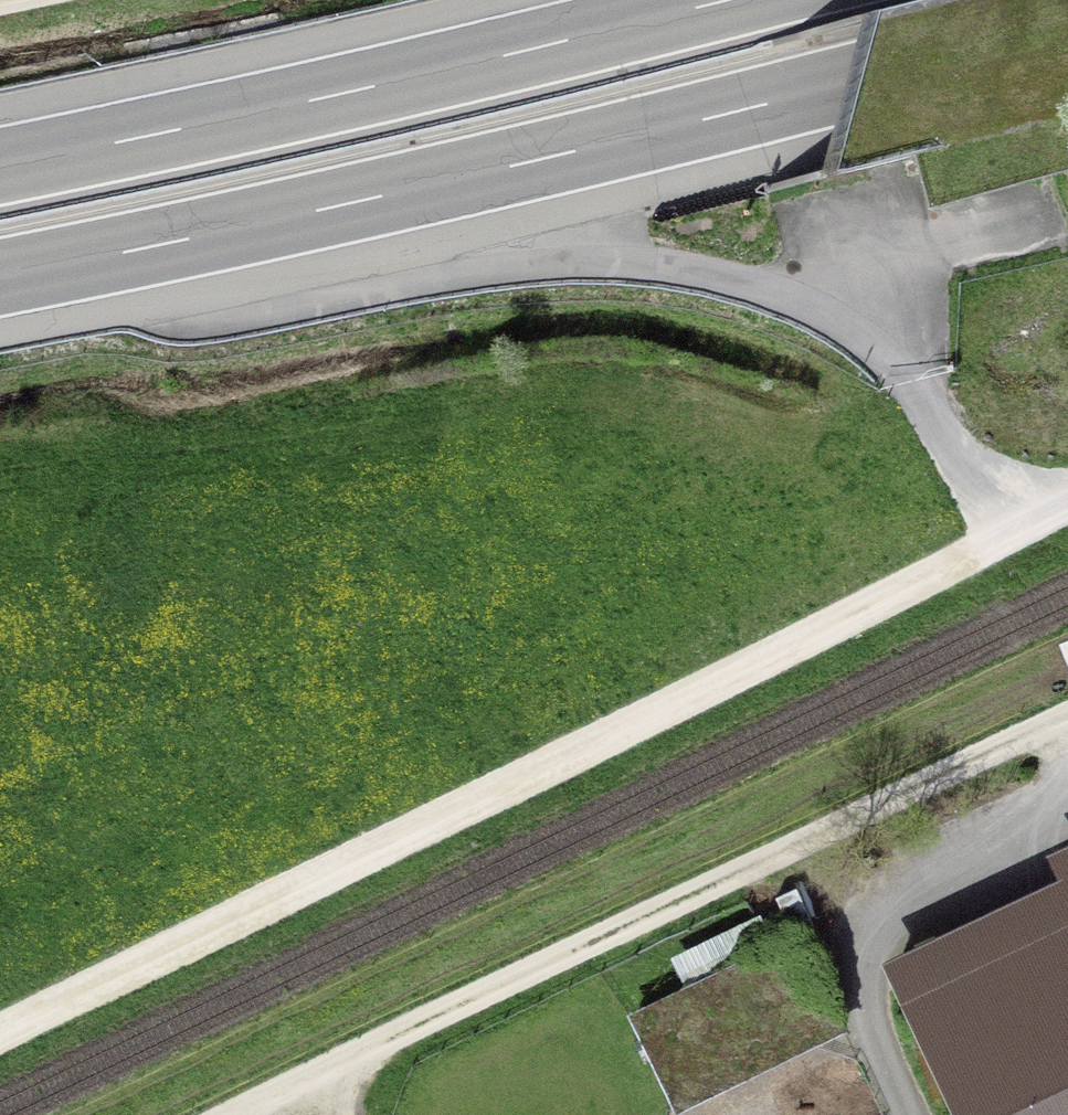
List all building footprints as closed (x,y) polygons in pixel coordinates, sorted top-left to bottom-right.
[(884,960),(954,1114),(1067,1114),(1067,877),(884,960)] [(675,1095),(844,1019),(800,920),(630,996),(675,1095)]
